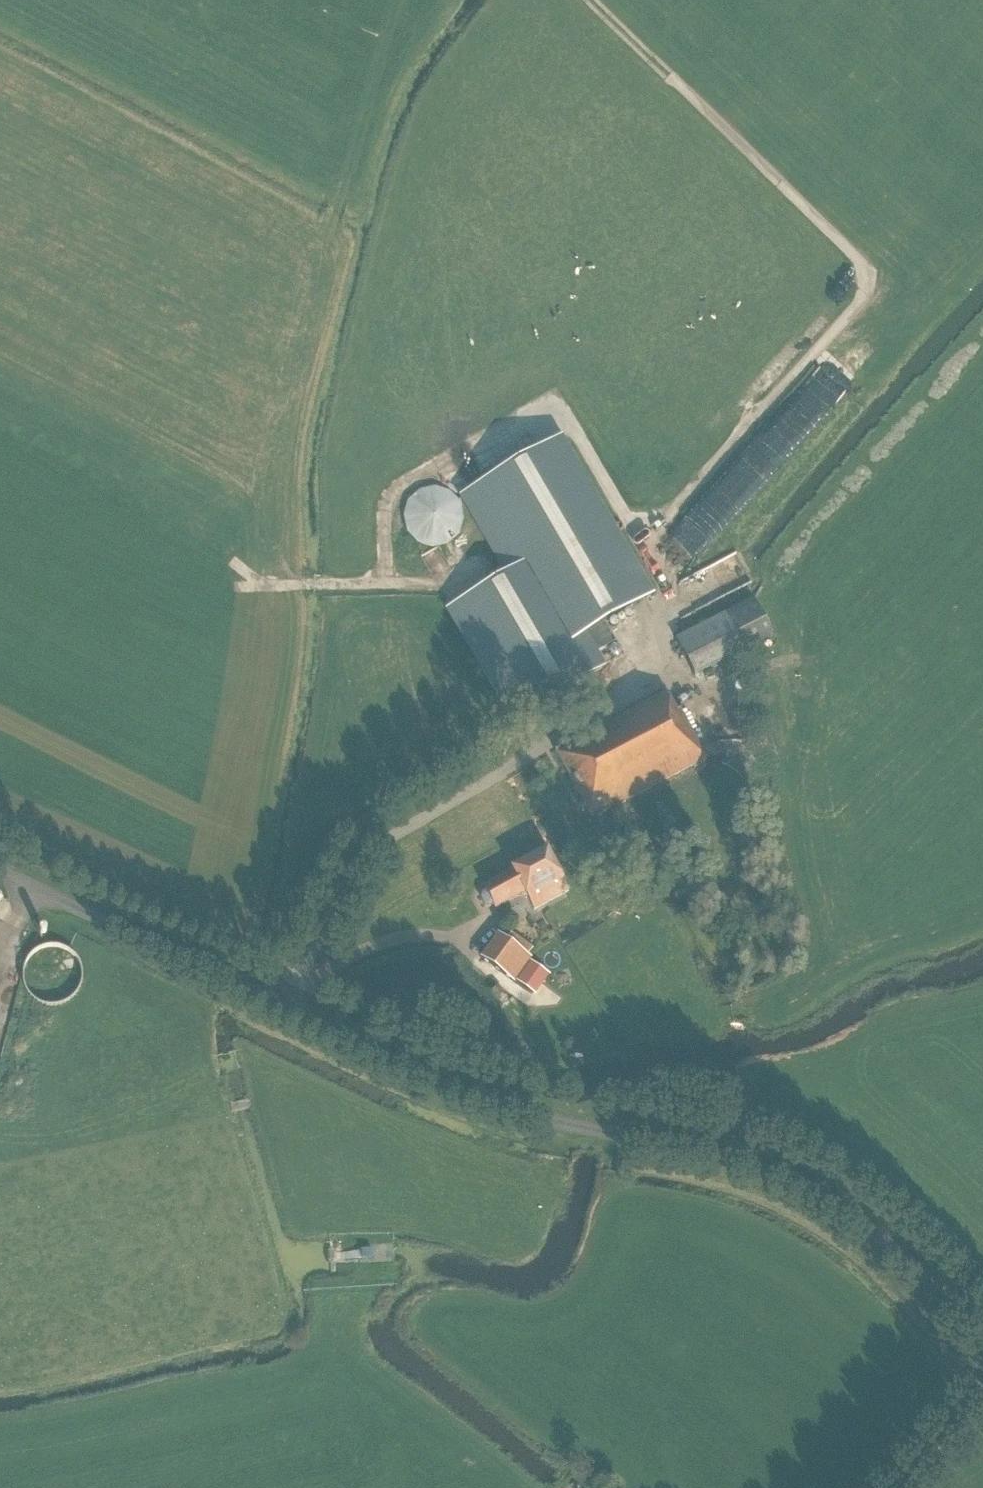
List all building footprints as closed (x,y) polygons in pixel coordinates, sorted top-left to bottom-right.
[(606,623),(651,598),(561,440),(465,495),(510,573),(451,607),(515,717),(602,668),(592,651),(615,639),(606,623)] [(450,492),(435,487),(420,490),(408,501),(404,515),(407,530),(418,541),(432,546),(447,543),(459,532),(463,518),(461,503),(450,492)] [(735,584),(752,575),(738,546),(720,555),(735,584)] [(752,598),(676,638),(695,675),(772,635),(752,598)] [(676,711),(665,691),(555,750),(592,818),(705,758),(679,709),(676,711)] [(495,908),(524,893),(533,910),(569,892),(548,851),(512,870),(514,873),(485,888),(487,891),(483,893),(481,897),(485,905),(489,907),(493,905),(495,908)] [(532,948),(511,933),(506,940),(496,933),(479,958),(514,982),(525,967),(531,958),(527,955),(532,948)] [(79,989),(80,987),(81,984),(82,981),(83,977),(83,974),(82,971),(82,968),(81,965),(80,962),(78,959),(76,956),(74,954),(72,952),(70,951),(67,948),(64,947),(61,946),(58,945),(54,945),(52,945),(48,945),(45,946),(42,947),(39,948),(37,949),(34,951),(31,954),(29,956),(27,959),(26,962),(24,966),(23,969),(23,972),(23,974),(23,977),(23,979),(24,982),(24,985),(26,988),(28,992),(30,994),(31,996),(33,998),(35,999),(39,1001),(41,1003),(44,1004),(47,1004),(50,1005),(53,1005),(55,1005),(58,1004),(60,1004),(62,1003),(65,1002),(68,1001),(70,999),(72,998),(74,996),(76,993),(78,991),(79,989)] [(525,967),(514,982),(524,989),(533,977),(535,979),(544,965),(532,957),(531,958),(525,967)] [(498,998),(503,993),(498,986),(493,991),(498,998)]
